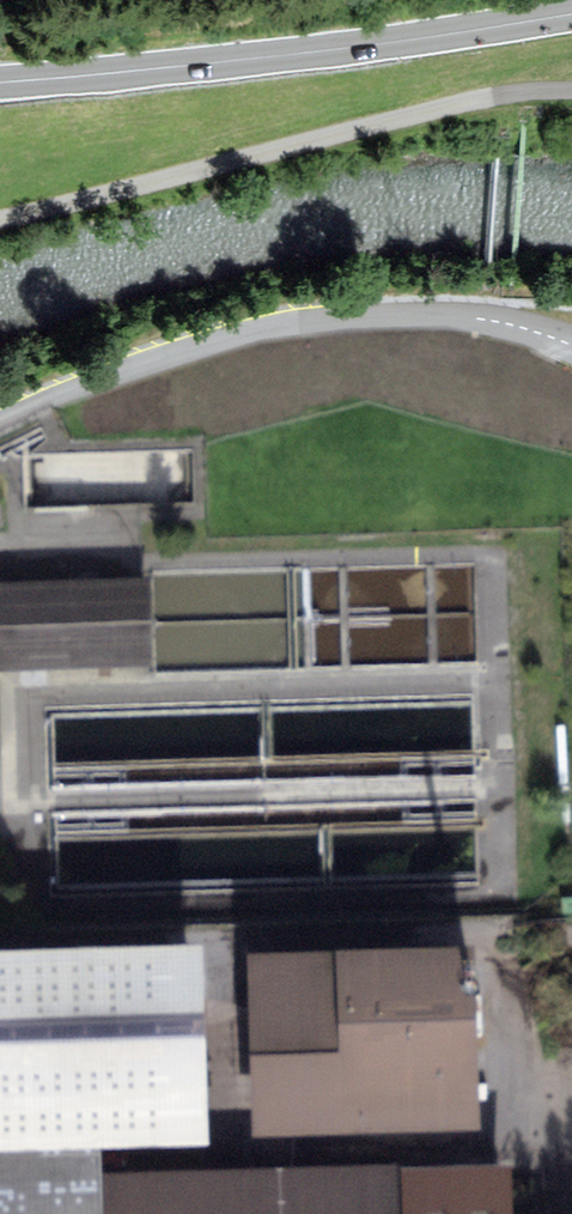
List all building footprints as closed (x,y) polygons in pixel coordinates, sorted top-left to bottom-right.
[(147,662),(145,587),(0,591),(0,666),(147,662)] [(164,1105),(192,1004),(191,967),(181,958),(9,963),(10,984),(0,984),(0,1110),(164,1105)] [(259,979),(264,1117),(467,1111),(463,972),(259,979)] [(398,1180),(291,1183),(292,1213),(399,1213),(398,1180)] [(113,1213),(292,1213),(291,1183),(112,1189),(112,1192),(113,1213)] [(112,1192),(0,1195),(0,1213),(113,1213),(112,1192)]
